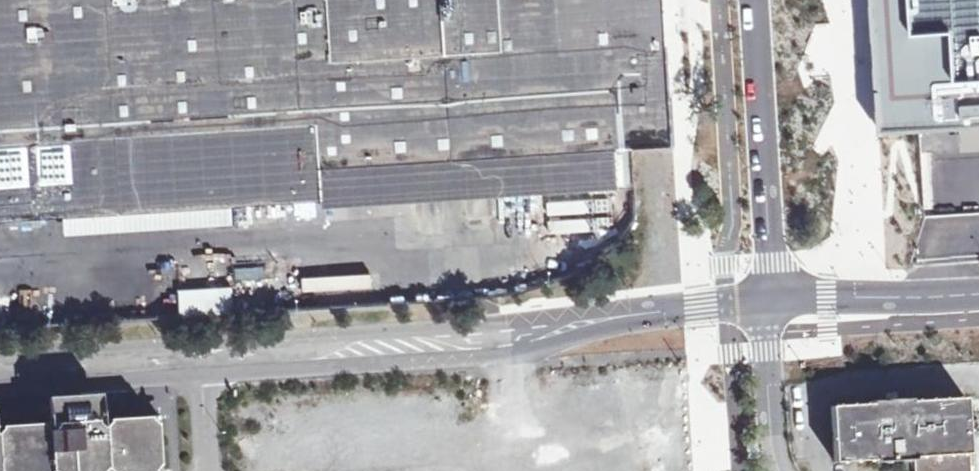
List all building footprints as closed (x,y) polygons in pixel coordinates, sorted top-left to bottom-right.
[(9,219),(30,217),(42,217),(96,213),(106,213),(125,212),(166,209),(178,209),(205,207),(229,205),(254,204),(294,202),(315,200),(324,200),(322,167),(329,166),(369,163),(494,155),(497,195),(637,186),(635,146),(676,143),(674,108),(672,84),(670,60),(669,36),(666,0),(0,0),(0,219),(9,219)] [(877,130),(945,123),(952,122),(968,122),(978,121),(978,0),(866,0),(877,130)] [(497,195),(494,155),(369,163),(329,166),(322,167),(324,200),(325,206),(497,195)] [(184,313),(236,309),(235,283),(182,287),(184,313)] [(12,315),(10,292),(0,293),(0,316),(12,315)] [(878,460),(916,457),(916,470),(972,470),(967,395),(913,399),(913,396),(899,397),(899,393),(887,394),(888,397),(874,398),(874,401),(832,404),(836,460),(877,457),(878,460)] [(160,417),(167,417),(167,413),(160,413),(97,417),(0,423),(0,470),(171,470),(170,466),(163,467),(160,417)]
